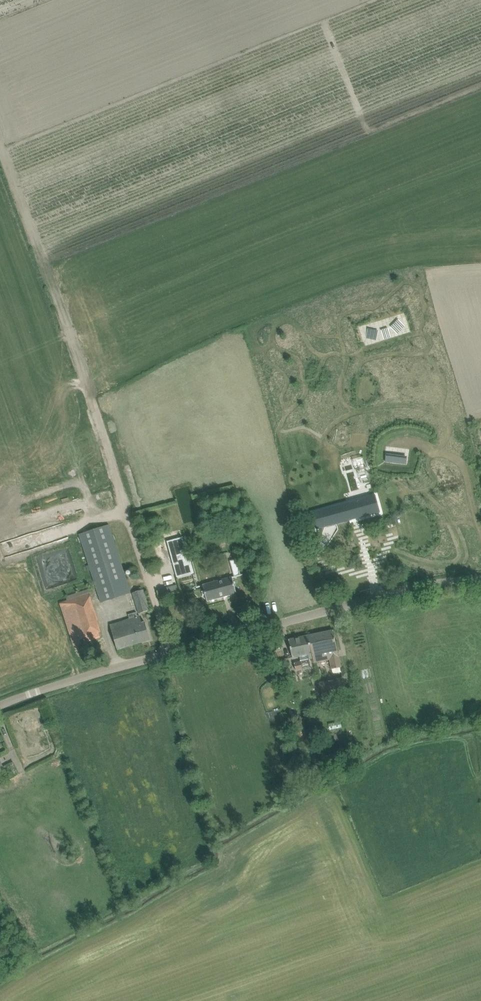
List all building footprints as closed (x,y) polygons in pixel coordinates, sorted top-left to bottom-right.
[(375,494),(320,510),(321,511),(325,527),(352,520),(350,515),(358,513),(359,518),(380,512),(378,512),(373,496),(376,495),(375,494)] [(109,525),(79,534),(101,602),(131,592),(109,525)] [(177,578),(193,574),(195,574),(191,559),(189,560),(183,537),(167,541),(177,578)] [(237,558),(230,560),(234,576),(241,574),(237,558)] [(203,585),(207,601),(236,593),(232,577),(203,585)] [(143,589),(133,592),(133,593),(139,614),(149,610),(143,589)] [(59,603),(70,636),(73,646),(82,643),(80,638),(85,636),(87,641),(103,636),(100,626),(88,590),(66,597),(67,600),(59,603)] [(110,625),(115,640),(117,650),(150,640),(145,622),(142,623),(140,616),(138,617),(137,612),(128,615),(130,619),(110,625)] [(289,640),(291,650),(293,658),(308,655),(308,659),(313,658),(314,663),(323,661),(321,649),(336,645),(333,631),(289,640)] [(336,645),(321,649),(323,661),(330,659),(332,669),(341,667),(336,645)] [(294,663),(296,670),(303,669),(301,661),(294,663)] [(5,765),(9,776),(18,773),(14,762),(5,765)]
